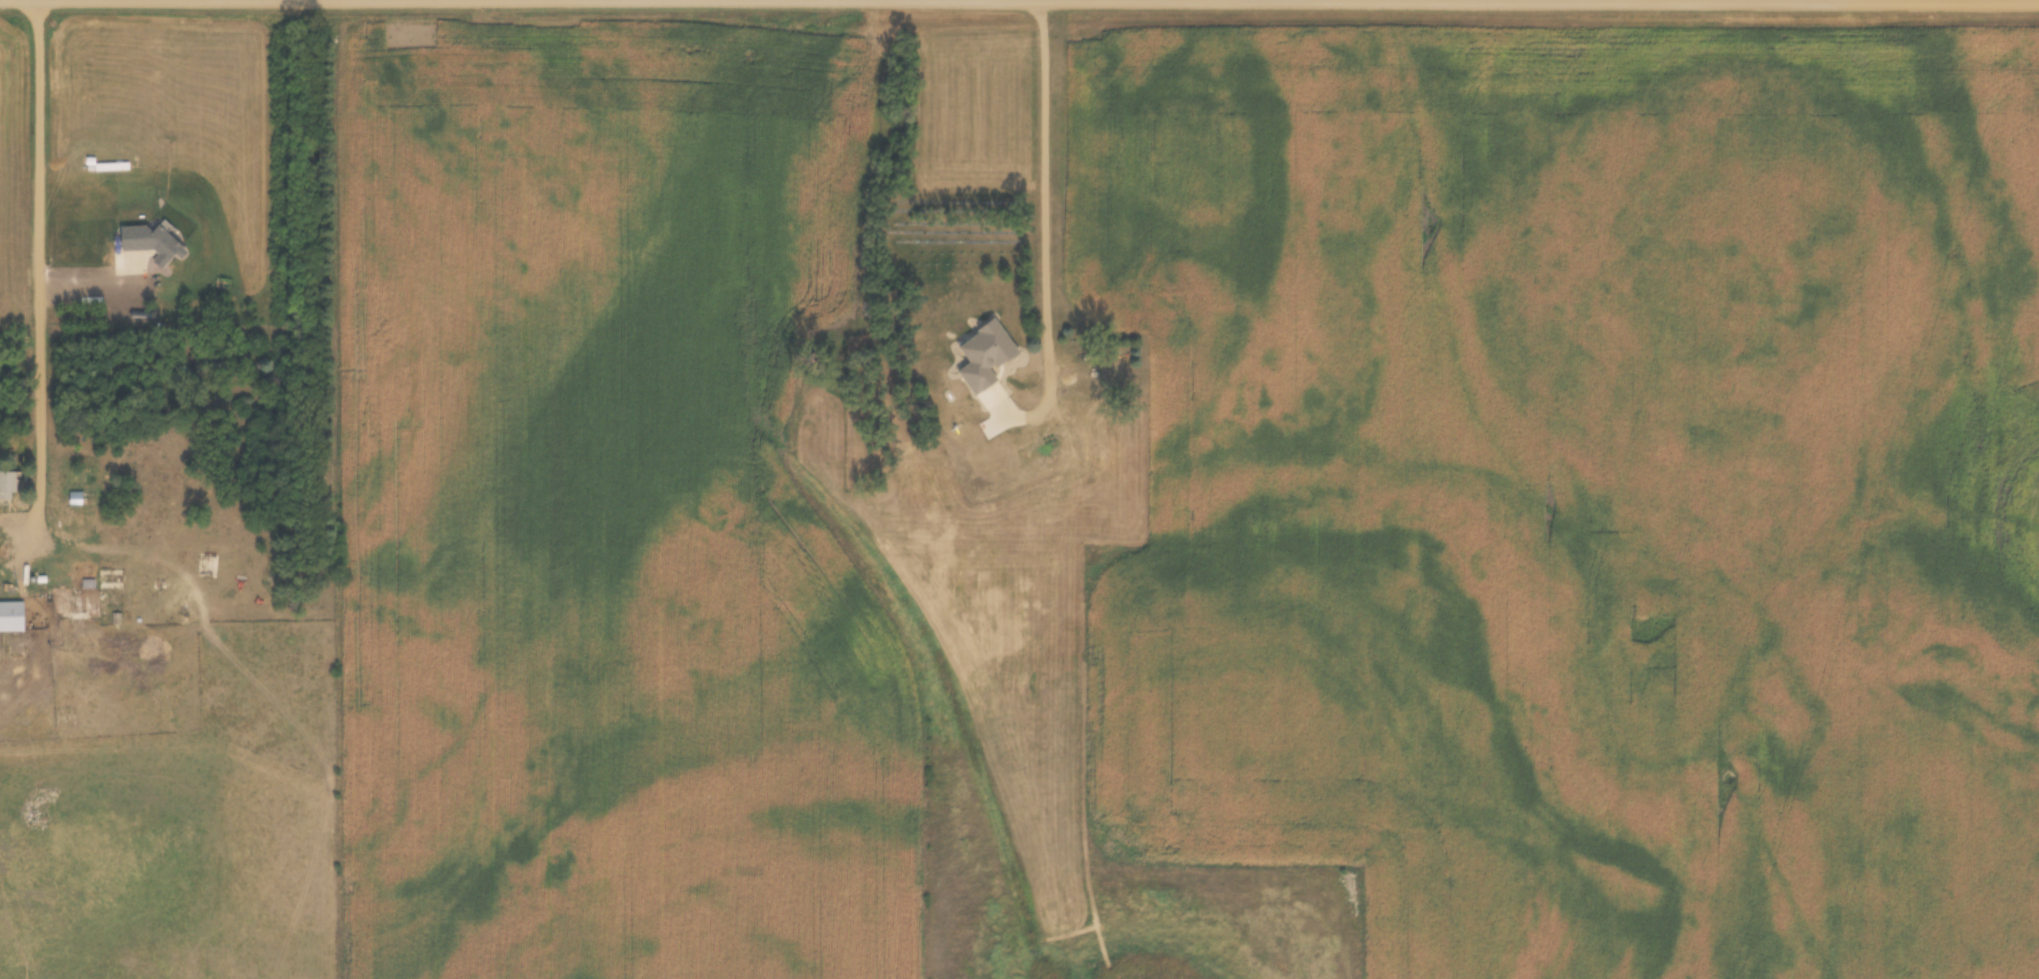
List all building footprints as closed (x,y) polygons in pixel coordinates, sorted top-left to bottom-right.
[(1009,321),(985,321),(985,354),(1009,354),(1009,321)] [(1129,387),(1129,364),(1101,364),(1101,387),(1129,387)] [(18,495),(18,472),(0,472),(0,495),(18,495)] [(94,493),(69,492),(69,505),(94,505),(94,493)] [(218,554),(198,555),(199,579),(219,579),(218,554)] [(100,590),(125,590),(125,571),(100,571),(100,590)] [(68,614),(84,614),(84,590),(68,590),(68,614)] [(24,603),(0,603),(0,633),(24,633),(24,603)]
